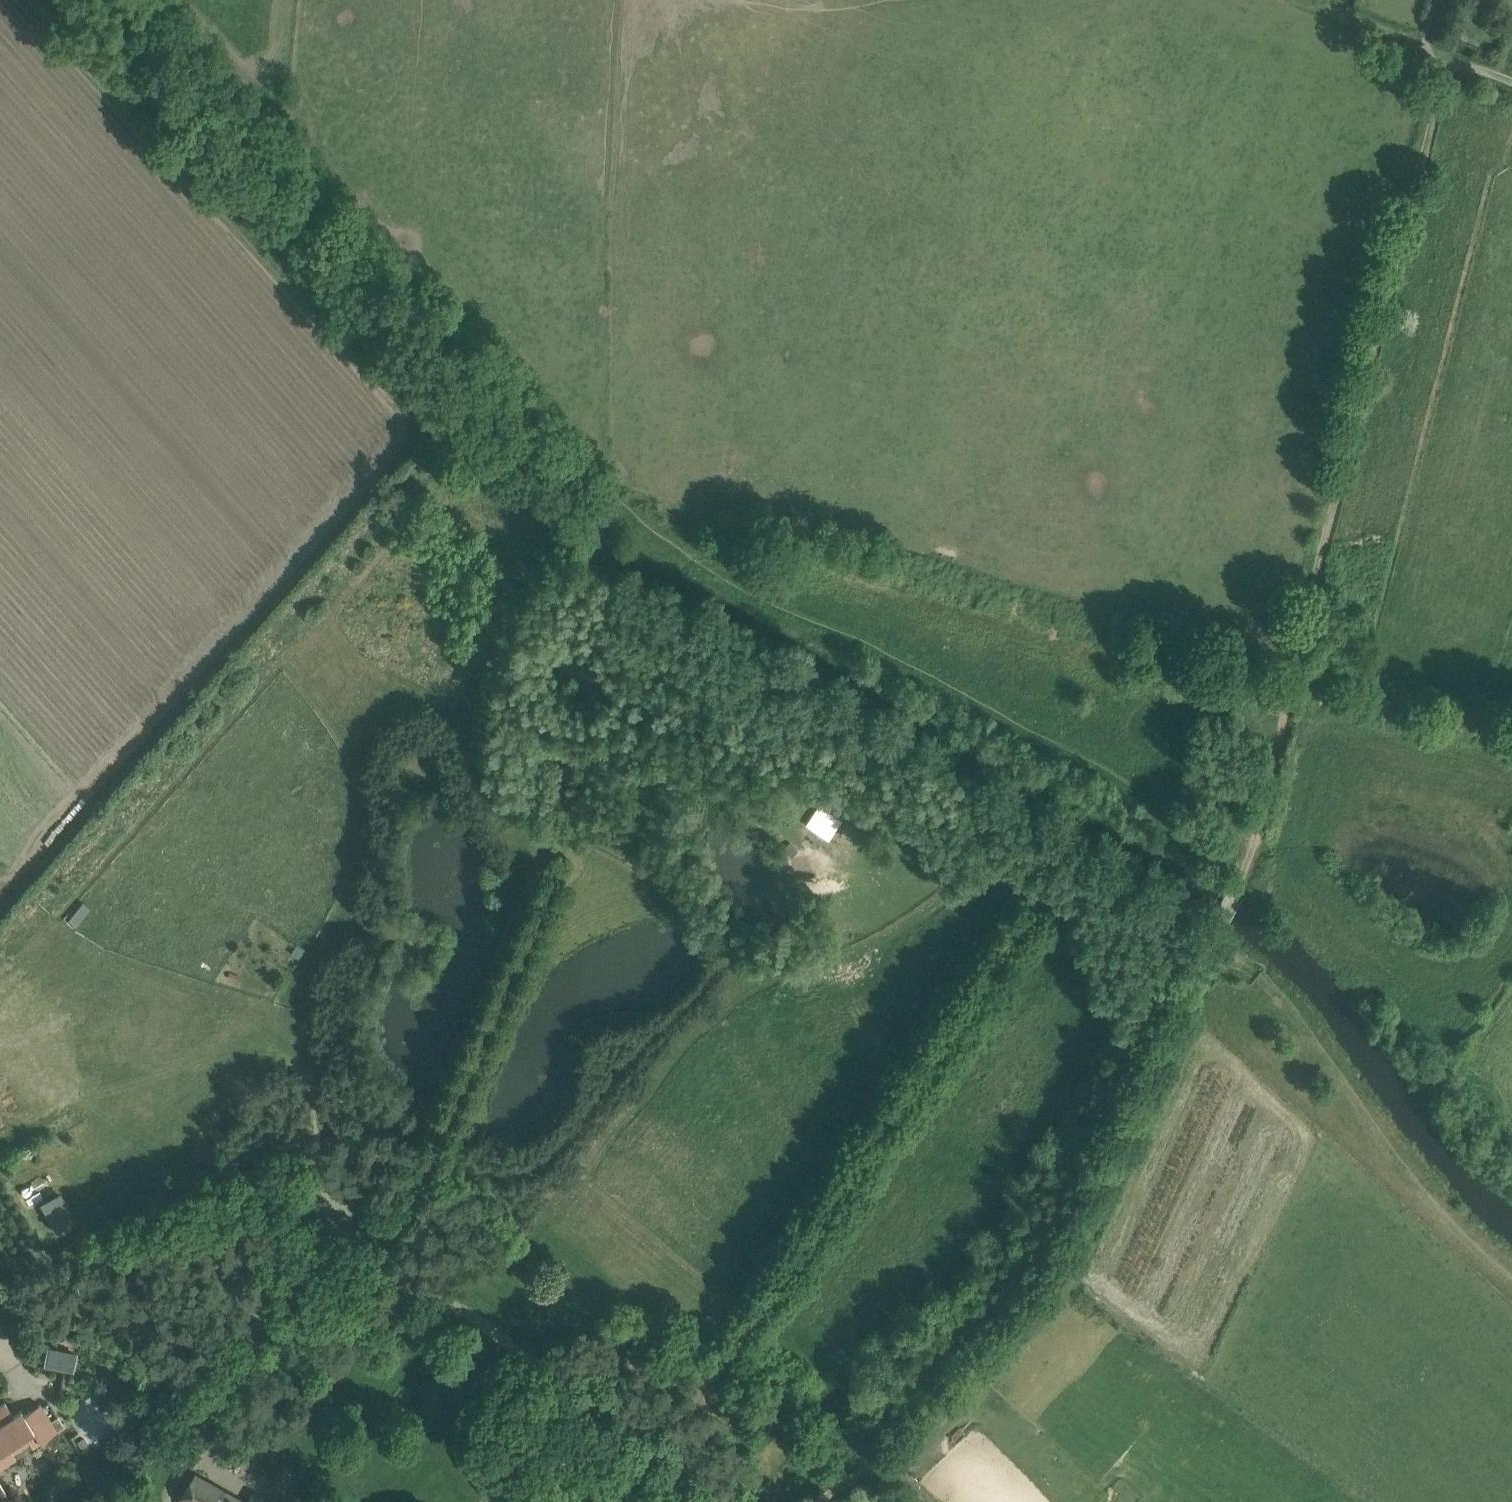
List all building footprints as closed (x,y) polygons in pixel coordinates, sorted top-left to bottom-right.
[(65,1190),(43,1202),(58,1231),(80,1219),(65,1190)] [(56,1350),(53,1369),(72,1373),(75,1353),(56,1350)] [(16,1458),(13,1453),(8,1445),(25,1435),(30,1442),(32,1447),(57,1431),(64,1426),(58,1416),(51,1421),(47,1415),(42,1408),(40,1404),(24,1414),(21,1410),(13,1415),(5,1402),(0,1405),(0,1468),(16,1458)] [(530,1460),(521,1471),(531,1480),(540,1469),(530,1460)] [(186,1501),(187,1501),(244,1501),(200,1477),(186,1501)] [(569,1487),(560,1501),(592,1501),(569,1487)] [(256,1494),(251,1501),(271,1501),(256,1494)]
